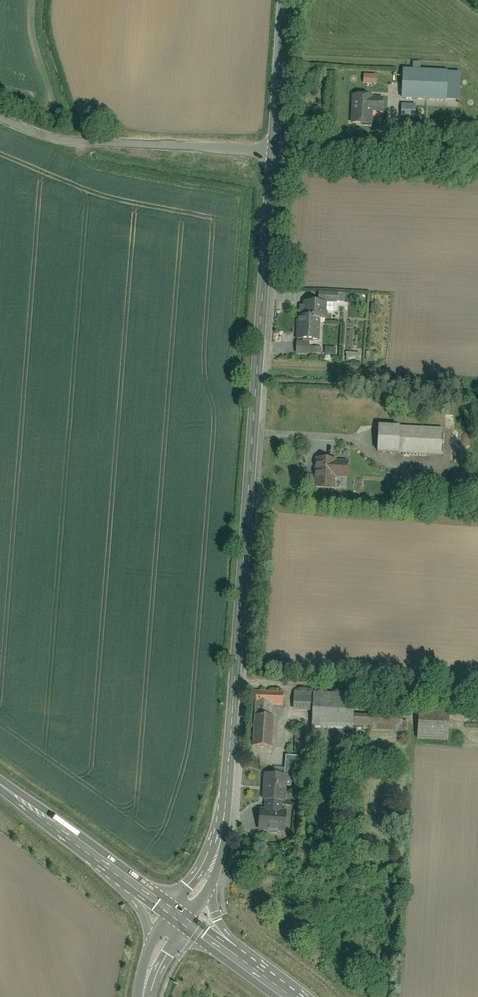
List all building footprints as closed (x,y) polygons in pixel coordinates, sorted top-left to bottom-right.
[(446,74),(404,72),(403,99),(445,100),(446,74)] [(363,85),(376,84),(376,75),(362,75),(363,85)] [(371,97),(353,96),(353,124),(371,124),(371,108),(382,108),(382,99),(371,99),(371,97)] [(415,108),(403,107),(402,118),(414,118),(415,108)] [(337,303),(338,292),(319,292),(318,302),(327,303),(337,303)] [(318,302),(300,302),(300,315),(298,315),(297,339),(320,340),(321,319),(327,319),(327,303),(318,302)] [(310,342),(297,342),(297,354),(310,354),(310,347),(310,342)] [(324,347),(324,355),(335,355),(335,347),(324,347)] [(376,426),(375,454),(440,457),(441,429),(376,426)] [(338,458),(317,457),(316,489),(336,490),(337,476),(348,477),(348,460),(337,460),(338,458)] [(422,477),(422,491),(437,492),(438,478),(422,477)] [(284,691),(257,690),(256,703),(273,703),(284,704),(284,691)] [(295,709),(314,710),(314,691),(296,691),(295,709)] [(353,693),(314,691),(314,710),(313,734),(351,736),(351,726),(352,714),(353,693)] [(272,716),(273,703),(256,703),(256,715),(272,716)] [(408,716),(352,714),(351,726),(408,728),(408,716)] [(253,744),(272,745),(273,716),(272,716),(256,715),(254,715),(253,744)] [(450,716),(419,715),(417,738),(448,740),(450,716)] [(299,780),(300,755),(285,754),(284,774),(287,774),(287,779),(299,780)] [(284,774),(265,773),(263,799),(266,799),(283,800),(285,800),(287,779),(287,774),(284,774)] [(283,800),(266,799),(265,808),(283,809),(283,800)] [(260,807),(259,828),(285,830),(287,809),(283,809),(265,808),(260,807)]
